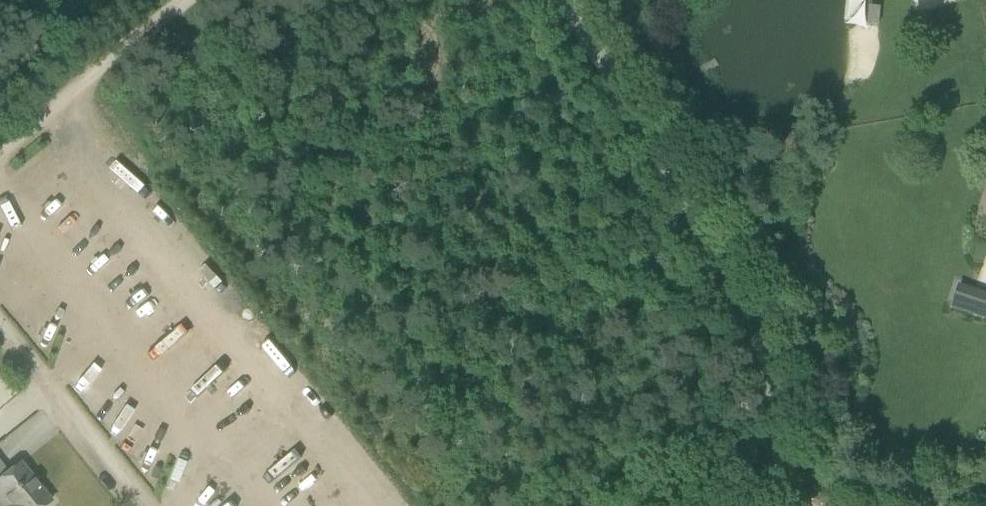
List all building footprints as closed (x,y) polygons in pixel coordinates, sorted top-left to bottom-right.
[(871,7),(869,22),(879,23),(881,8),(871,7)] [(50,502),(20,464),(0,480),(0,505),(45,505),(50,502)]
